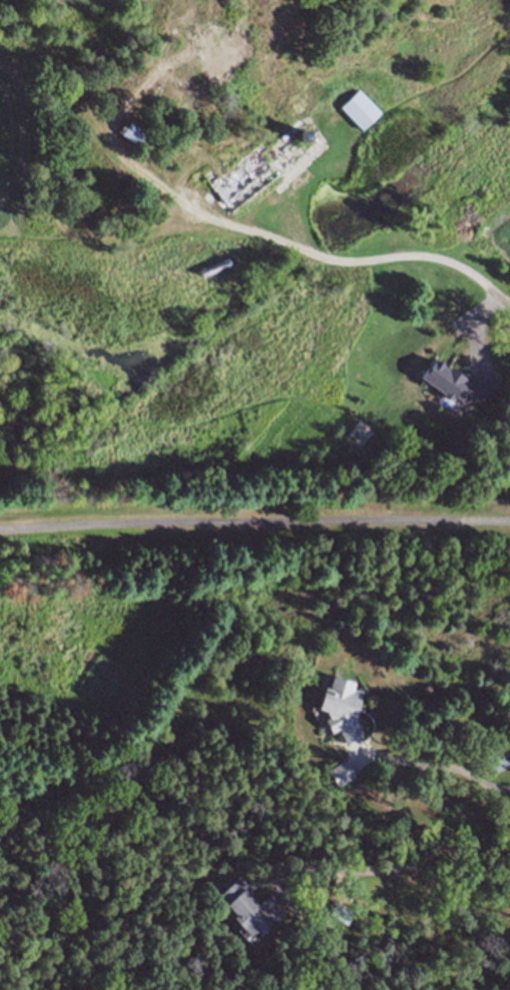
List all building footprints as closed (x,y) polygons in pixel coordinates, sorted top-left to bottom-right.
[(358,89),(381,112),(362,130),(339,107),(358,89)] [(104,105),(144,134),(135,146),(96,117),(104,105)] [(279,176),(232,214),(200,174),(210,166),(216,174),(253,144),(279,176)] [(325,711),(316,708),(324,687),(327,688),(332,675),(353,684),(352,687),(364,691),(353,719),(365,732),(346,744),(338,728),(331,734),(324,721),(328,718),(325,711)] [(345,759),(355,777),(336,788),(326,770),(345,759)] [(235,927),(225,916),(228,914),(212,895),(215,892),(213,890),(229,876),(230,877),(233,875),(234,877),(236,876),(258,902),(270,892),(286,911),(268,927),(265,923),(254,933),(250,929),(239,938),(232,930),(235,927)]
